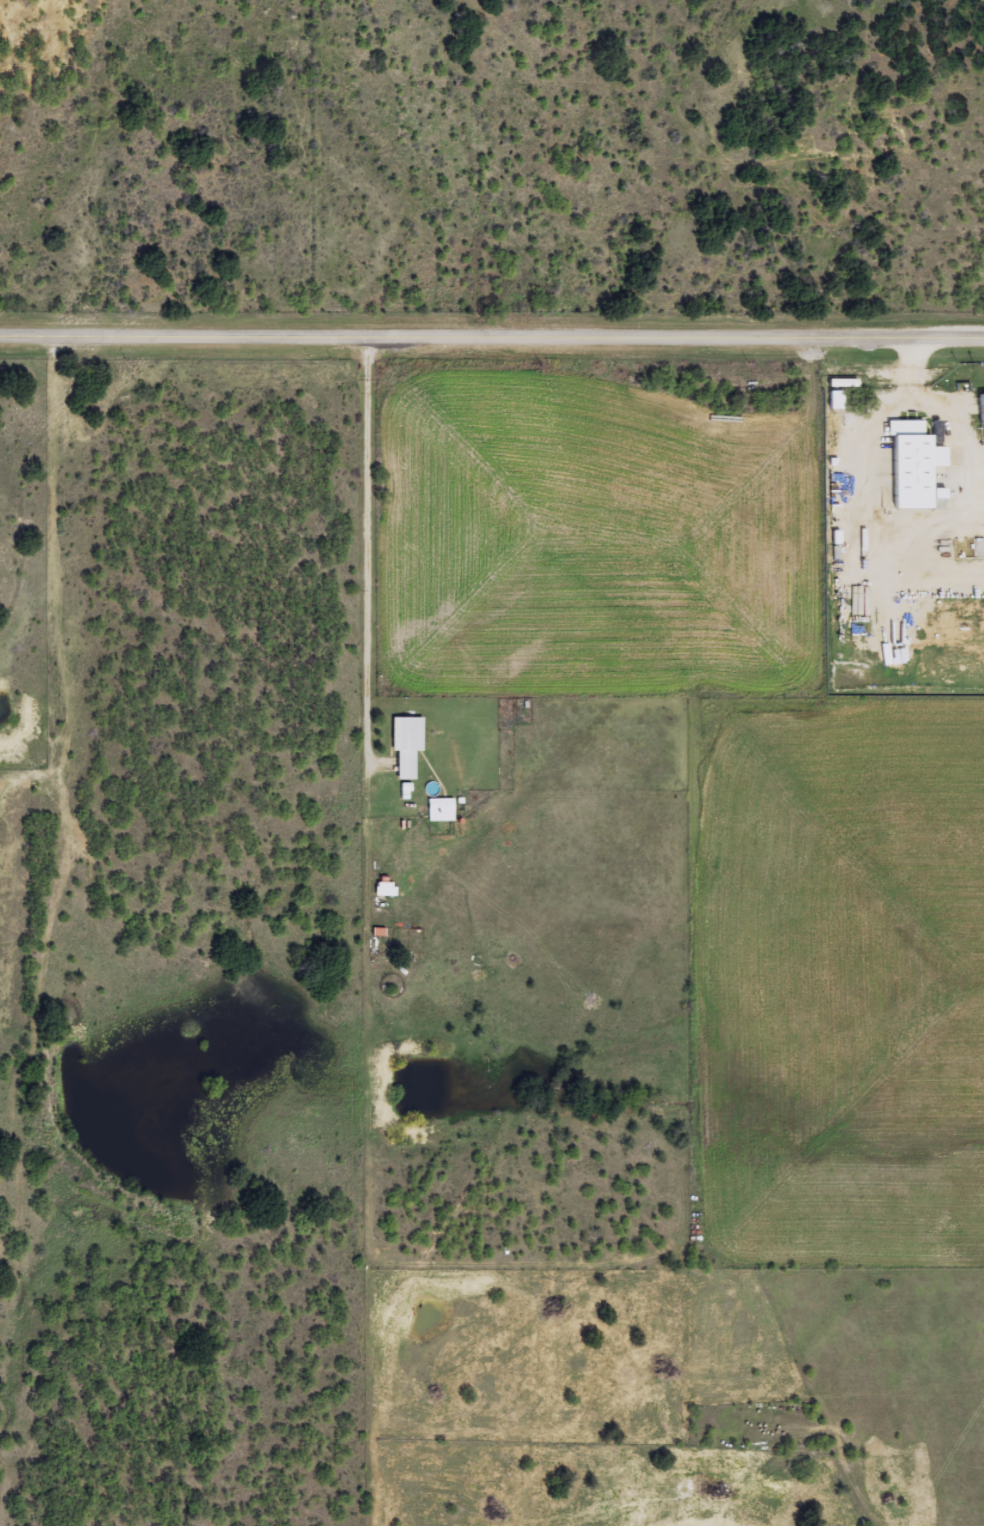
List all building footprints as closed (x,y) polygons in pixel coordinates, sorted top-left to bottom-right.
[(844,409),(844,390),(830,390),(830,409),(844,409)] [(896,509),(934,509),(934,467),(948,466),(948,446),(934,446),(934,434),(924,434),(924,420),(888,420),(888,436),(895,436),(896,509)] [(393,752),(398,752),(398,780),(416,781),(416,752),(424,752),(424,717),(393,717),(393,752)] [(454,822),(454,799),(429,799),(429,822),(454,822)] [(396,882),(377,882),(377,896),(396,896),(396,882)]
